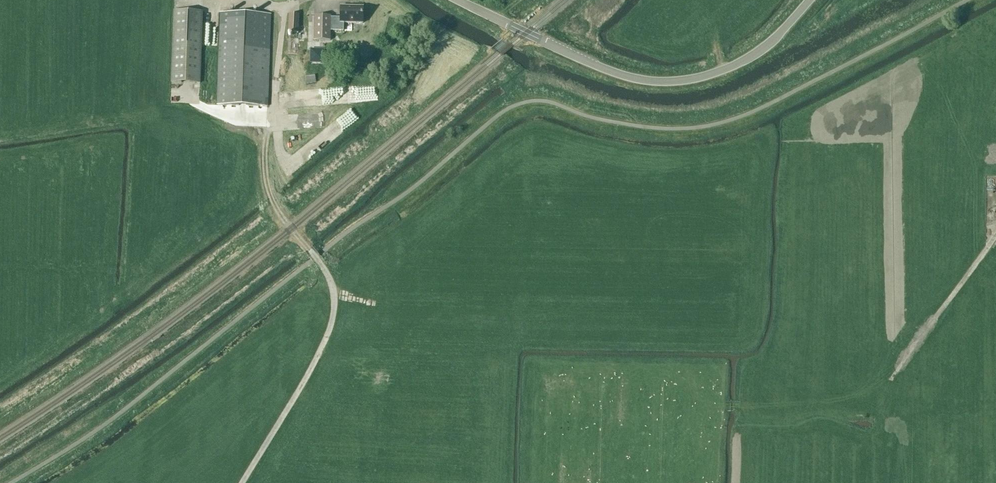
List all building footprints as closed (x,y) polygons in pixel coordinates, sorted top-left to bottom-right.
[(363,24),(363,7),(340,7),(340,18),(331,18),(331,17),(315,16),(314,40),(330,41),(330,31),(343,31),(344,23),(363,24)] [(171,83),(200,84),(203,12),(174,11),(171,83)] [(218,105),(267,107),(270,14),(221,13),(218,105)] [(288,33),(298,34),(299,15),(289,15),(288,33)] [(214,28),(215,21),(204,19),(203,27),(214,28)] [(357,71),(370,71),(370,62),(357,61),(357,71)] [(304,77),(306,84),(316,83),(315,75),(304,77)] [(344,128),(359,119),(352,107),(337,116),(344,128)]
